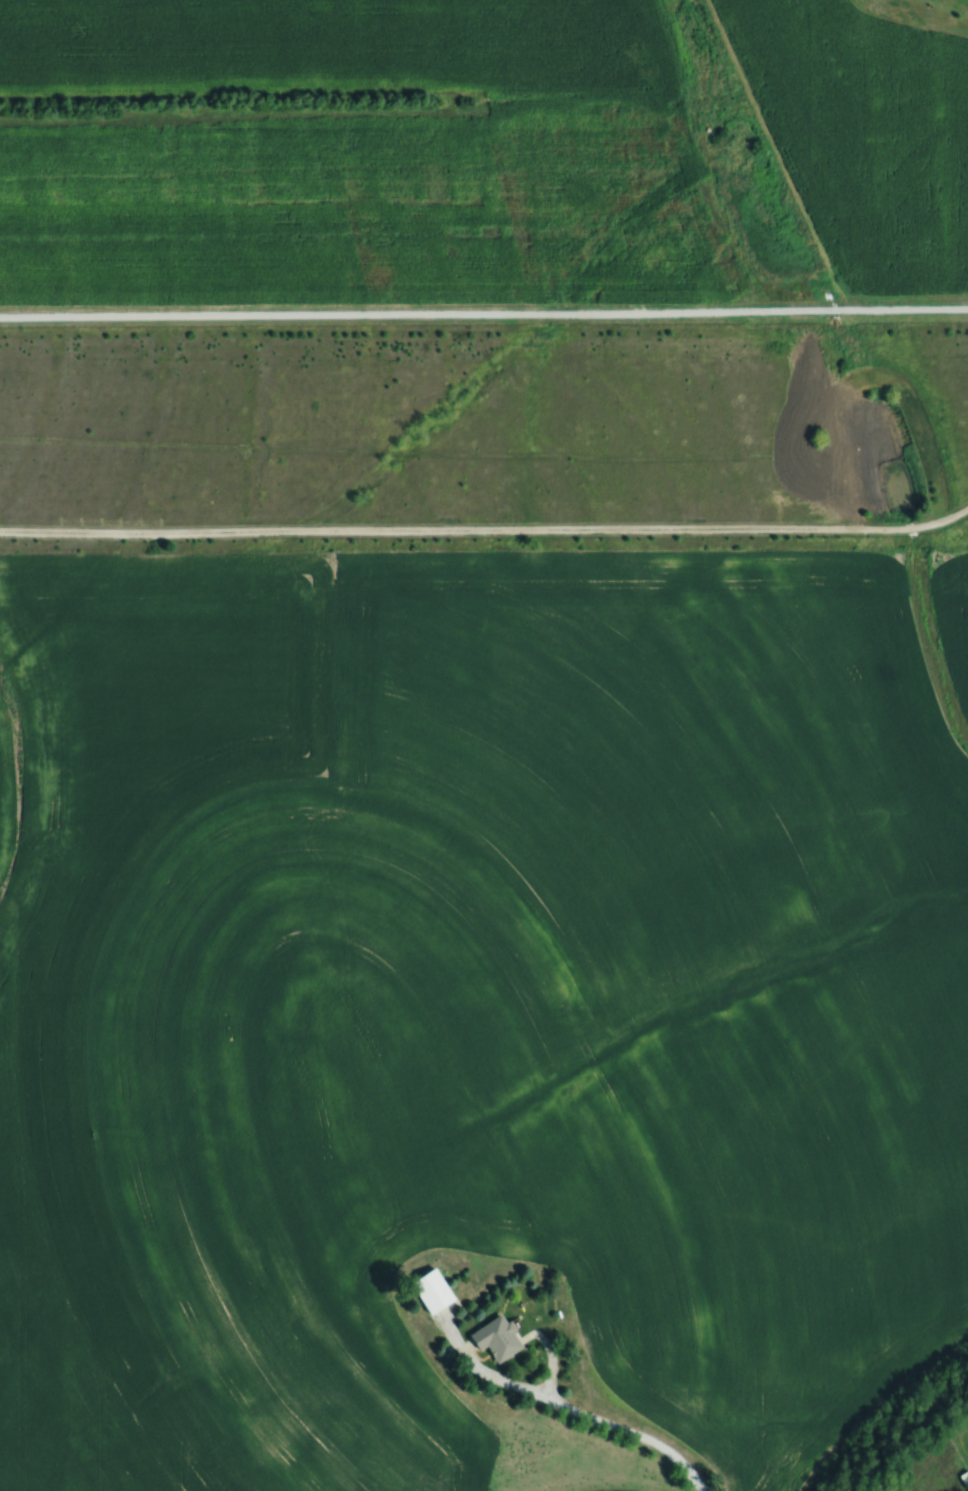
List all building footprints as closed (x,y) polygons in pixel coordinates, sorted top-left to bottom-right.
[(434,1314),(460,1298),(440,1266),(414,1281),(434,1314)] [(528,1345),(507,1312),(473,1333),(483,1350),(492,1344),(502,1361),(528,1345)]
